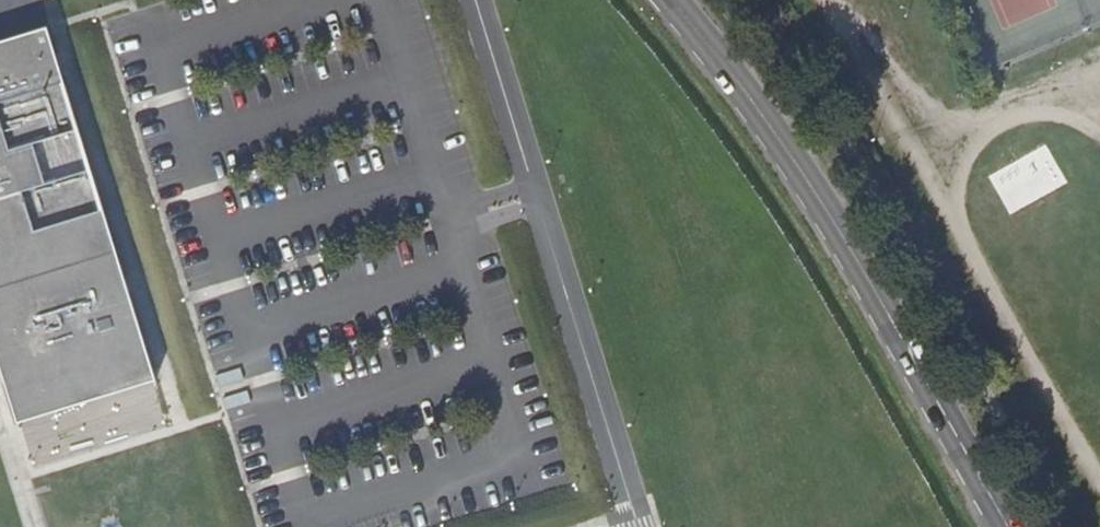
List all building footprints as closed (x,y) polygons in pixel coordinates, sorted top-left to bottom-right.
[(0,55),(0,357),(27,438),(167,394),(54,38),(0,55)]
